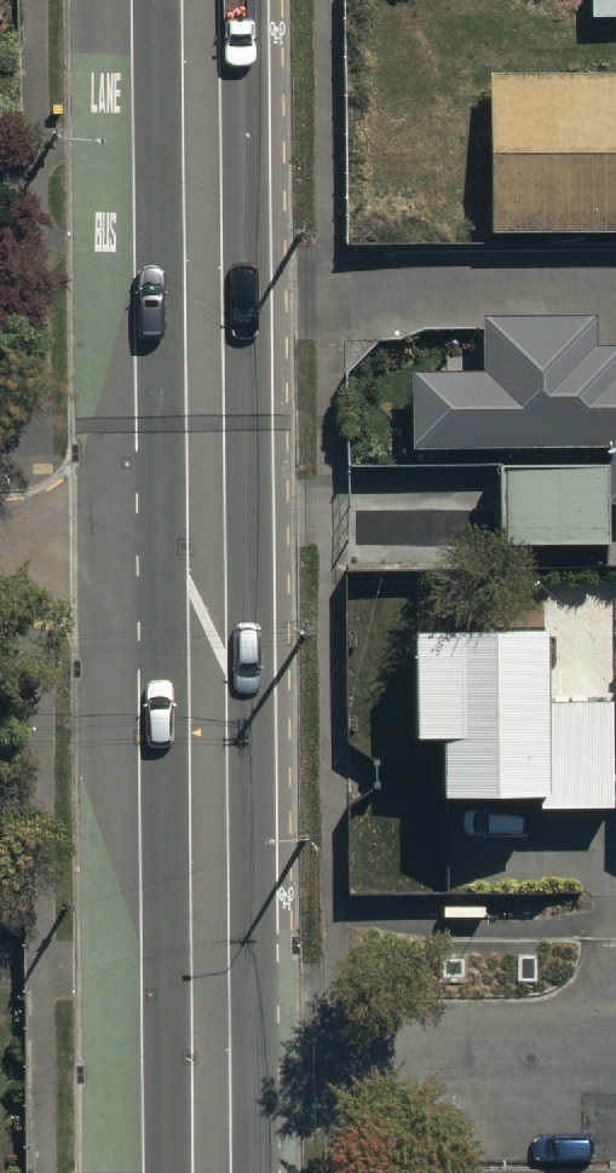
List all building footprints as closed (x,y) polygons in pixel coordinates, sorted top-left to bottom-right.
[(490,88),(491,246),(615,246),(615,88),(490,88)] [(419,461),(609,460),(609,482),(615,482),(615,366),(594,366),(594,335),(446,336),(446,352),(430,352),(430,384),(419,384),(419,461)] [(607,464),(500,465),(501,545),(608,543),(607,464)] [(548,629),(416,631),(417,739),(445,739),(446,799),(541,798),(541,807),(614,806),(612,700),(549,701),(548,629)]
